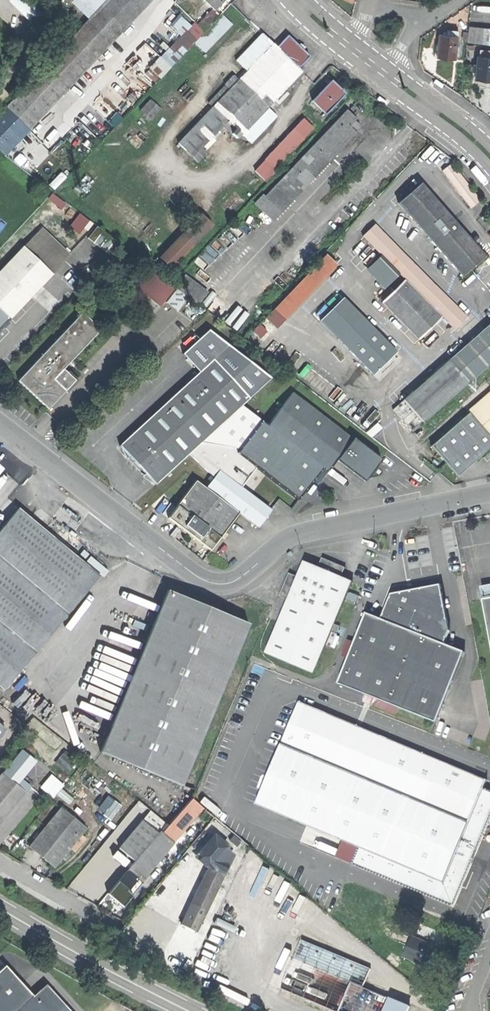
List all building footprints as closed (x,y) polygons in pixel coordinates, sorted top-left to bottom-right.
[(6,155),(154,0),(109,0),(90,20),(0,114),(0,150),(6,155)] [(47,11),(35,0),(17,0),(15,3),(36,23),(47,11)] [(75,6),(90,20),(109,0),(81,0),(75,6)] [(226,0),(203,0),(215,11),(216,12),(226,0)] [(215,11),(205,22),(211,27),(221,16),(216,12),(215,11)] [(205,54),(232,26),(221,16),(211,27),(205,33),(198,41),(194,45),(205,54)] [(200,27),(205,33),(211,27),(205,22),(200,27)] [(466,43),(475,44),(477,29),(468,28),(466,43)] [(475,44),(483,45),(484,30),(477,29),(475,44)] [(146,95),(194,45),(198,41),(187,32),(136,86),(146,95)] [(445,59),(455,60),(458,33),(448,32),(448,36),(439,35),(436,58),(445,59)] [(282,102),(295,88),(292,84),(302,73),(299,70),(310,58),(302,50),(288,38),(277,49),(262,35),(236,63),(247,73),(239,82),(233,77),(224,86),(230,91),(227,95),(222,90),(208,105),(213,109),(179,145),(192,159),(193,159),(198,163),(206,155),(202,150),(224,128),(237,140),(241,136),(250,143),(253,143),(275,119),(275,115),(268,109),(278,98),(282,102)] [(489,81),(489,52),(488,52),(487,58),(478,57),(475,79),(484,80),(489,81)] [(434,82),(433,83),(441,89),(444,86),(437,81),(435,80),(434,82)] [(313,102),(326,115),(345,95),(331,82),(313,102)] [(10,97),(0,86),(0,108),(10,97)] [(386,105),(387,103),(379,97),(376,100),(383,105),(385,106),(386,105)] [(160,110),(150,101),(139,111),(149,121),(160,110)] [(256,206),(273,221),(356,133),(350,128),(356,120),(352,116),(348,113),(267,199),(264,197),(256,206)] [(255,173),(266,183),(276,172),(274,170),(288,156),(292,159),(296,155),(292,151),(313,129),(303,120),(265,161),(266,162),(255,173)] [(472,209),(481,203),(451,166),(443,172),(472,209)] [(397,204),(462,276),(484,255),(475,245),(481,240),(476,235),(471,240),(420,183),(397,204)] [(59,207),(63,203),(54,194),(49,199),(59,207)] [(83,228),(88,221),(80,214),(70,225),(79,233),(83,228)] [(160,258),(171,268),(212,225),(202,215),(160,258)] [(92,224),(88,221),(83,228),(87,231),(92,224)] [(405,280),(382,303),(418,341),(443,318),(456,331),(467,319),(376,226),(364,238),(405,280)] [(97,227),(88,238),(111,257),(120,245),(97,227)] [(42,229),(24,248),(51,273),(69,255),(42,229)] [(10,318),(53,275),(51,273),(24,248),(23,247),(0,271),(0,309),(10,318)] [(337,266),(326,256),(272,310),(284,321),(337,266)] [(368,269),(387,288),(397,278),(378,259),(368,269)] [(159,307),(172,290),(149,272),(136,287),(159,307)] [(176,288),(199,305),(208,293),(185,275),(176,288)] [(187,299),(176,290),(166,303),(177,312),(187,299)] [(361,316),(342,299),(319,321),(336,339),(361,316)] [(10,318),(0,309),(0,330),(6,324),(10,318)] [(82,313),(18,381),(48,409),(65,391),(75,380),(63,369),(100,330),(82,313)] [(396,353),(361,316),(336,339),(372,377),(396,353)] [(393,411),(411,432),(421,423),(423,424),(489,365),(489,325),(393,411)] [(256,469),(298,502),(314,480),(322,469),(327,472),(336,460),(365,481),(366,478),(378,476),(380,474),(381,472),(380,470),(377,467),(381,461),(293,394),(267,426),(241,406),(271,380),(209,331),(183,355),(200,373),(119,446),(129,457),(146,474),(155,485),(189,454),(201,442),(239,450),(236,454),(256,469)] [(468,413),(469,414),(431,447),(457,478),(489,449),(489,393),(468,413)] [(189,454),(208,471),(212,465),(219,471),(241,488),(256,469),(236,454),(239,450),(201,442),(189,454)] [(126,459),(129,457),(119,446),(123,454),(126,459)] [(206,489),(219,471),(212,465),(208,471),(199,483),(206,489)] [(318,483),(327,472),(322,469),(314,480),(318,483)] [(257,526),(270,510),(241,488),(219,471),(206,489),(239,513),(257,526)] [(146,480),(155,485),(146,474),(142,477),(146,480)] [(175,508),(167,518),(211,550),(239,513),(206,489),(199,483),(196,481),(175,508)] [(162,514),(167,518),(175,508),(169,504),(162,514)] [(2,691),(100,576),(20,508),(0,531),(0,689),(2,691)] [(265,656),(313,676),(352,583),(342,579),(346,569),(322,559),(318,569),(305,564),(299,579),(290,576),(280,598),(287,602),(265,656)] [(483,600),(489,598),(489,585),(480,587),(483,600)] [(365,614),(336,685),(435,725),(463,654),(443,646),(448,633),(440,586),(390,595),(380,620),(365,614)] [(101,752),(182,785),(249,624),(167,590),(101,752)] [(16,690),(22,698),(16,704),(19,707),(42,688),(33,677),(16,690)] [(453,906),(489,816),(489,792),(483,789),(487,780),(299,702),(256,804),(360,848),(353,864),(453,906)] [(67,773),(76,761),(65,753),(56,764),(67,773)] [(26,793),(9,779),(2,773),(0,776),(0,829),(28,795),(26,793)] [(9,779),(26,793),(31,788),(19,779),(18,780),(12,775),(9,779)] [(99,810),(113,818),(123,804),(109,795),(99,810)] [(192,799),(167,826),(178,835),(203,808),(192,799)] [(55,867),(86,828),(61,808),(29,847),(40,856),(55,867)] [(150,810),(142,820),(158,833),(165,824),(166,823),(150,810)] [(119,849),(135,861),(158,833),(142,820),(124,842),(119,849)] [(141,882),(178,835),(167,826),(165,824),(158,833),(135,861),(108,894),(123,907),(130,899),(142,883),(141,882)] [(206,910),(233,855),(226,849),(228,847),(214,835),(198,854),(210,864),(208,868),(181,925),(188,928),(196,932),(206,910)] [(195,857),(208,868),(210,864),(198,854),(195,857)] [(403,957),(426,967),(434,948),(411,938),(403,957)] [(409,1007),(394,1001),(396,996),(388,992),(387,993),(385,997),(381,995),(362,988),(370,969),(301,940),(293,958),(281,953),(268,984),(278,989),(279,988),(332,1010),(407,1010),(409,1007)] [(32,995),(4,964),(0,967),(0,1010),(14,1010),(32,995)] [(45,984),(32,995),(14,1010),(70,1010),(45,984)]
